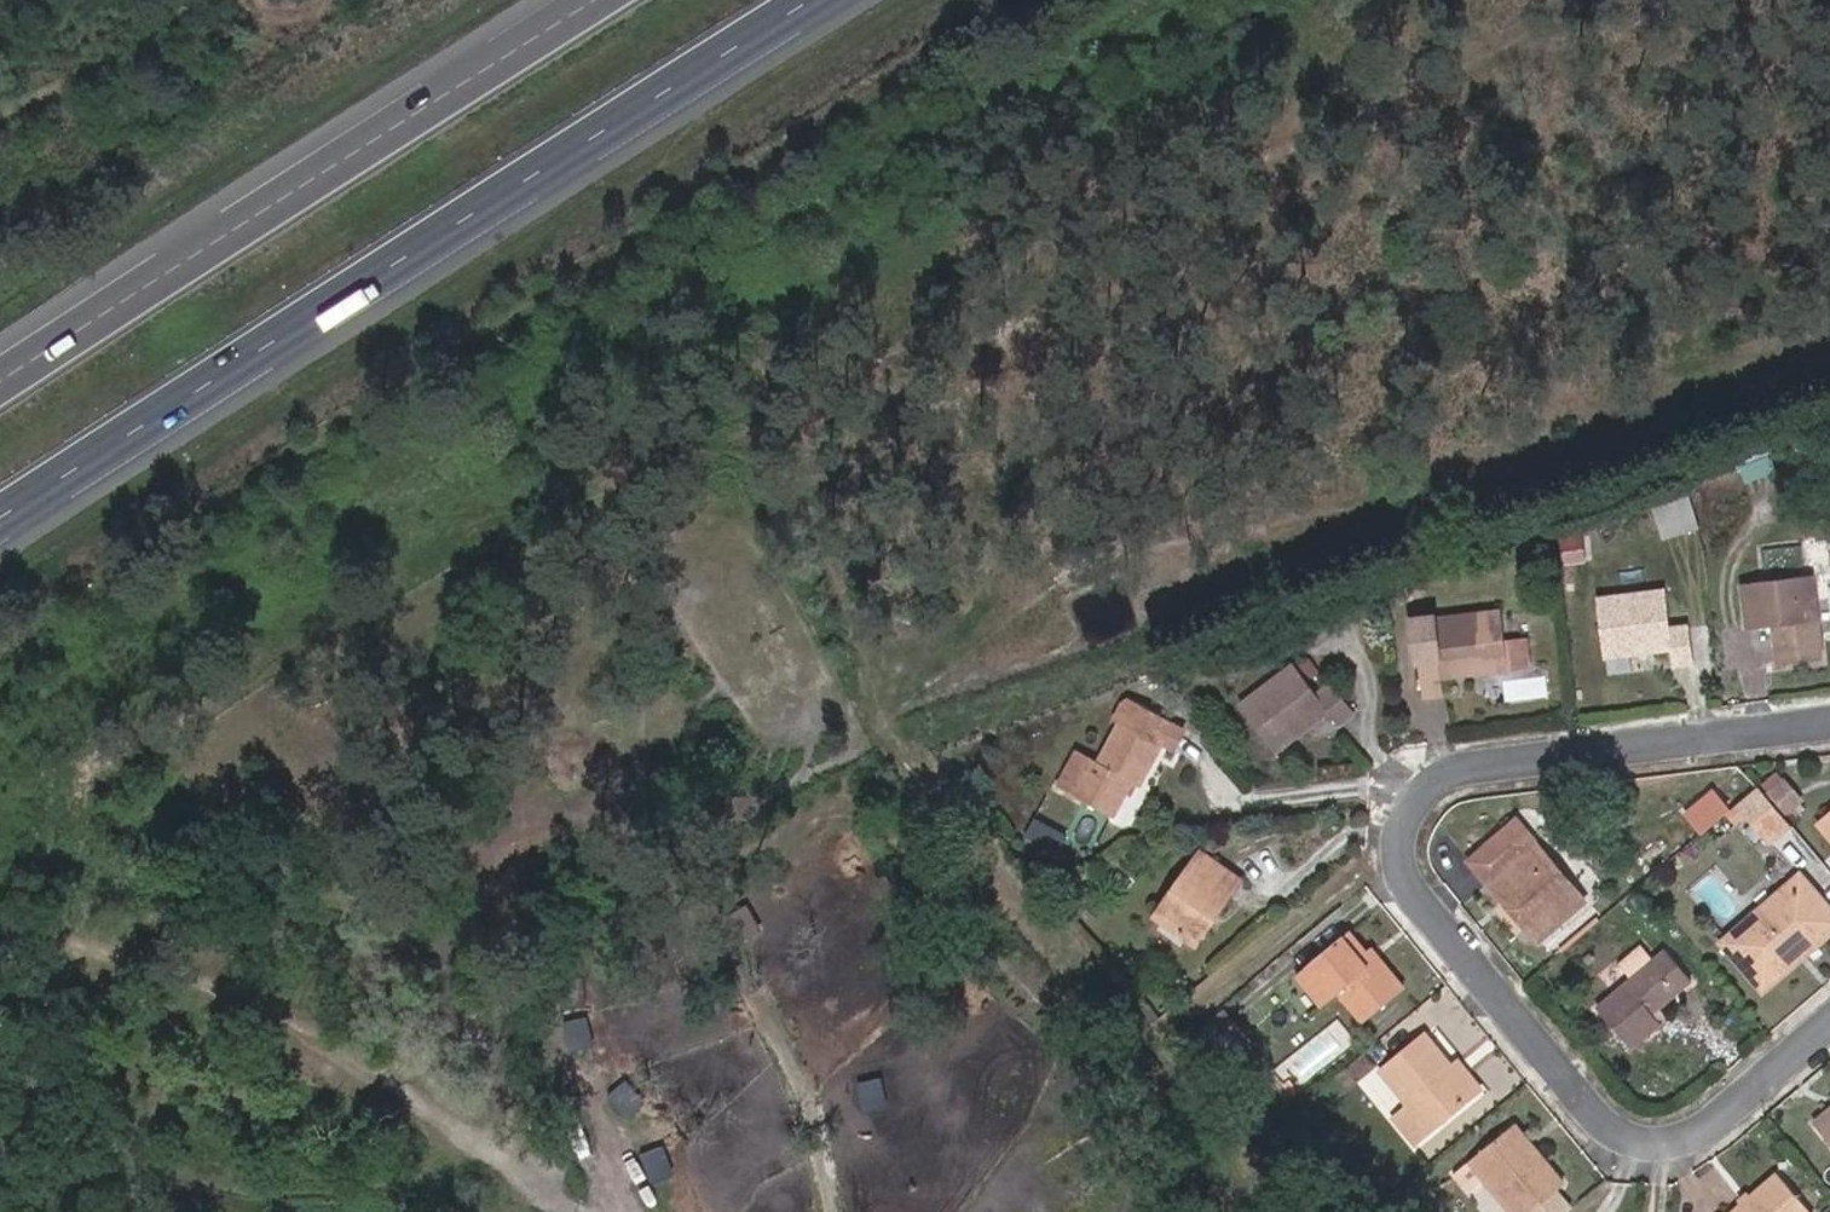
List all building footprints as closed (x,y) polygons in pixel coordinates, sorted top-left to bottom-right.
[(1659,499),(1664,531),(1702,525),(1697,493),(1659,499)] [(1419,566),(1422,595),(1429,593),(1426,564),(1419,566)] [(1815,571),(1747,579),(1754,623),(1777,620),(1782,656),(1825,652),(1815,571)] [(1675,591),(1608,599),(1614,655),(1679,649),(1681,661),(1699,659),(1695,625),(1679,625),(1675,591)] [(1515,668),(1512,640),(1509,612),(1442,620),(1445,656),(1427,659),(1430,694),(1451,691),(1450,677),(1515,668)] [(1512,640),(1515,668),(1535,666),(1532,638),(1512,640)] [(1329,686),(1306,657),(1254,699),(1288,742),(1339,704),(1348,714),(1365,701),(1344,676),(1329,686)] [(1084,746),(1065,781),(1122,811),(1142,778),(1150,782),(1174,740),(1182,744),(1193,723),(1132,693),(1121,713),(1127,717),(1106,757),(1084,746)] [(1769,837),(1812,801),(1783,766),(1739,802),(1769,837)] [(1718,783),(1688,808),(1707,830),(1736,804),(1718,783)] [(1514,899),(1544,934),(1590,894),(1524,814),(1477,855),(1497,878),(1503,873),(1521,893),(1514,899)] [(1227,882),(1237,868),(1202,842),(1157,900),(1195,927),(1214,901),(1222,906),(1235,886),(1227,882)] [(1227,882),(1235,886),(1245,873),(1237,868),(1227,882)] [(1812,896),(1796,878),(1726,938),(1758,976),(1773,977),(1794,959),(1794,946),(1802,939),(1816,940),(1829,929),(1828,915),(1811,913),(1812,896)] [(1203,932),(1222,906),(1214,901),(1195,927),(1203,932)] [(1357,934),(1349,939),(1370,964),(1378,958),(1357,934)] [(1383,953),(1378,958),(1370,964),(1349,939),(1318,966),(1327,977),(1318,984),(1327,994),(1342,981),(1367,1013),(1406,983),(1383,953)] [(1671,944),(1604,1000),(1638,1038),(1665,1015),(1657,1006),(1696,972),(1671,944)] [(1327,977),(1318,966),(1308,973),(1318,984),(1327,977)] [(1290,1058),(1306,1077),(1352,1038),(1336,1020),(1290,1058)] [(1423,1138),(1481,1089),(1430,1028),(1388,1064),(1417,1099),(1401,1113),(1423,1138)] [(1363,1078),(1390,1113),(1407,1100),(1379,1065),(1363,1078)] [(1821,1121),(1825,1128),(1829,1124),(1829,1114),(1821,1121)] [(1478,1156),(1524,1211),(1529,1211),(1570,1176),(1544,1143),(1537,1147),(1518,1123),(1478,1156)] [(1732,1211),(1811,1211),(1816,1208),(1782,1169),(1732,1211)] [(1472,1194),(1490,1211),(1517,1211),(1486,1181),(1472,1194)]
